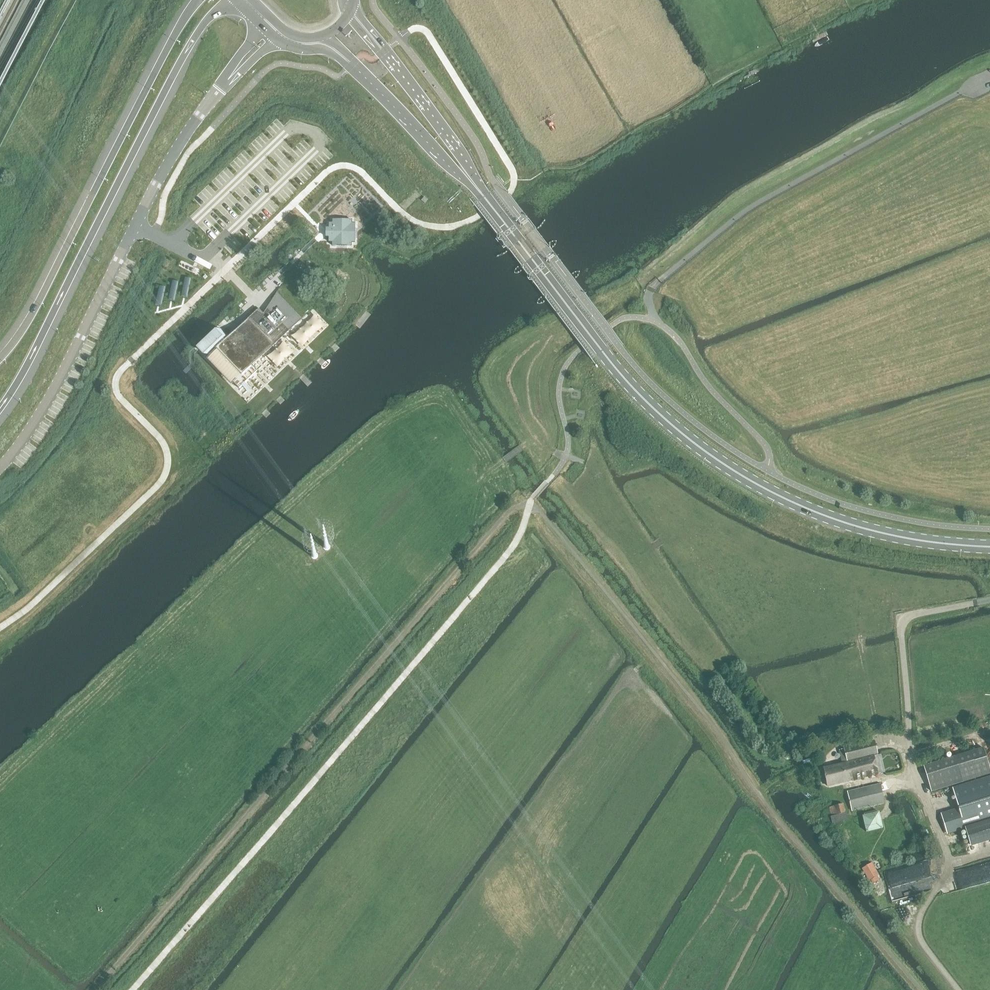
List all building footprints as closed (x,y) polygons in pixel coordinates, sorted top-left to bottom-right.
[(0,13),(0,23),(12,0),(7,0),(0,13)] [(329,214),(327,214),(327,233),(329,233),(329,235),(348,235),(348,233),(349,233),(350,214),(348,214),(348,213),(329,213),(329,214)] [(217,350),(209,357),(240,389),(258,371),(253,366),(314,307),(288,281),(280,289),(264,314),(262,312),(259,309),(224,343),(222,341),(228,335),(221,328),(209,340),(202,347),(209,354),(215,348),(217,350)] [(874,756),(878,755),(874,740),(844,748),(845,748),(840,750),(843,763),(824,767),(828,786),(878,774),(874,756)] [(955,757),(927,765),(934,789),(962,781),(963,782),(989,773),(989,767),(984,747),(955,756),(955,757)] [(942,814),(948,834),(966,828),(971,846),(989,841),(989,776),(953,787),(959,808),(942,814)] [(852,811),(885,803),(880,784),(847,792),(852,811)] [(843,804),(829,807),(831,816),(845,813),(843,804)] [(845,813),(831,816),(833,823),(848,820),(847,812),(845,813)] [(880,812),(863,815),(866,832),(883,828),(880,812)] [(863,869),(870,880),(879,875),(872,864),(863,869)]
